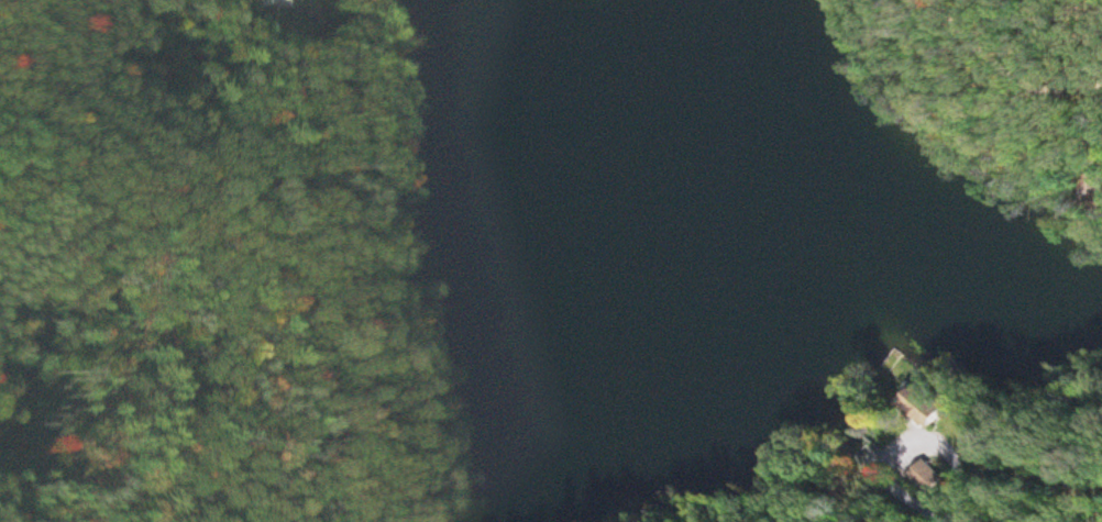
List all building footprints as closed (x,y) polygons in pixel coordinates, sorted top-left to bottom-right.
[(304,0),(270,0),(275,14),(306,4),(304,0)] [(959,408),(930,389),(915,411),(943,430),(959,408)] [(944,482),(931,463),(912,476),(925,495),(944,482)]
